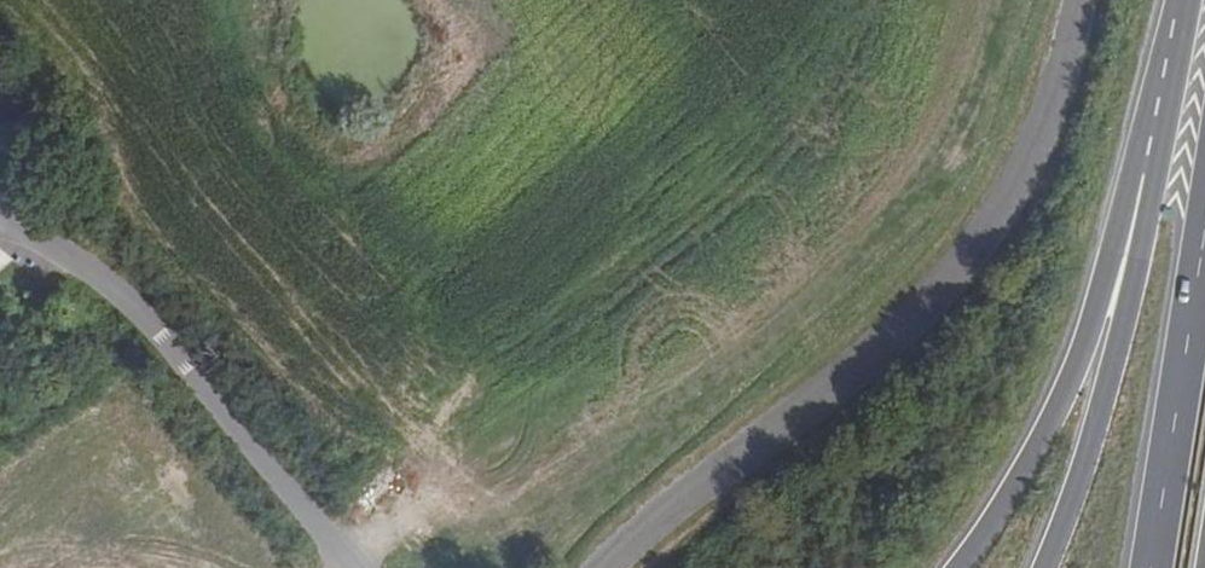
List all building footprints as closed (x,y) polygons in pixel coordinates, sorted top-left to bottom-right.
[(9,259),(0,249),(0,266),(9,259)]
